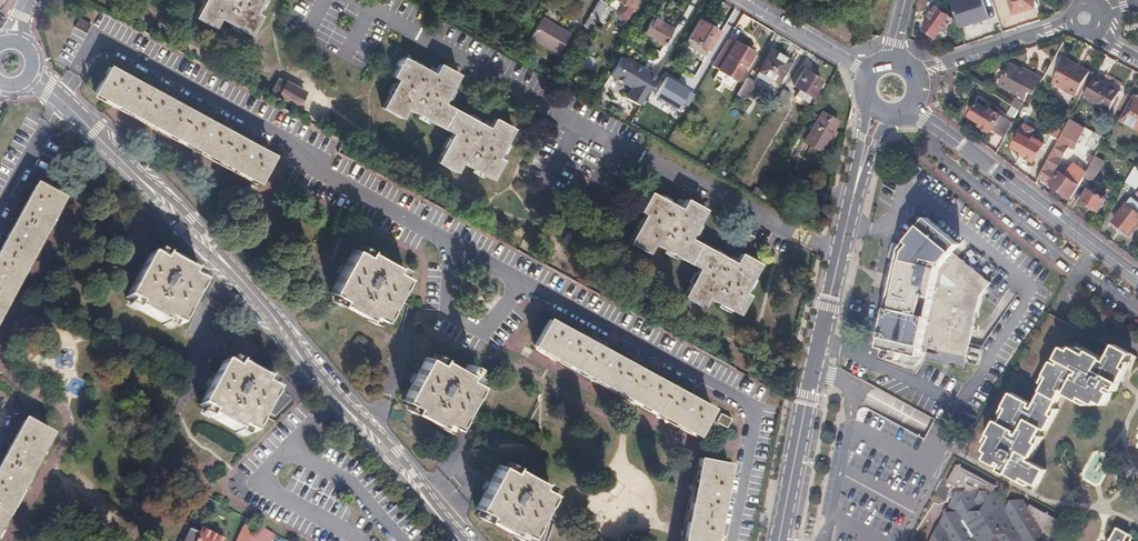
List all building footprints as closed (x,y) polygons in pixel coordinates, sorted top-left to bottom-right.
[(193,19),(214,30),(219,21),(251,38),(263,17),(256,13),(264,0),(204,0),(193,19)] [(598,0),(596,0),(588,13),(596,18),(604,3),(598,0)] [(619,4),(631,11),(633,7),(621,0),(612,0),(619,4)] [(914,8),(922,10),(925,0),(917,0),(914,8)] [(960,28),(989,19),(983,0),(962,0),(952,3),(960,28)] [(1013,14),(1034,7),(1031,0),(1008,0),(1013,14)] [(631,11),(619,4),(614,13),(615,16),(621,20),(625,19),(631,11)] [(928,16),(930,18),(928,21),(922,29),(934,38),(942,27),(944,29),(951,19),(935,7),(928,16)] [(89,23),(78,17),(73,27),(84,33),(89,23)] [(568,33),(540,17),(528,38),(556,54),(568,33)] [(671,28),(651,17),(642,32),(662,44),(671,28)] [(697,20),(687,38),(707,49),(718,32),(697,20)] [(752,52),(734,42),(717,70),(736,81),(752,52)] [(789,61),(770,50),(758,71),(770,78),(777,82),(789,61)] [(633,65),(619,56),(609,74),(631,87),(625,96),(639,105),(656,76),(634,63),(633,65)] [(400,121),(406,111),(449,136),(434,163),(455,175),(460,165),(491,182),(503,161),(498,159),(513,130),(494,119),(488,129),(444,104),(459,75),(439,64),(433,74),(402,57),(391,77),(395,79),(380,109),(400,121)] [(1064,58),(1062,61),(1076,69),(1078,66),(1064,58)] [(1076,69),(1062,61),(1050,82),(1074,96),(1088,72),(1078,66),(1076,69)] [(1011,65),(1008,63),(1003,73),(1007,73),(1011,65)] [(1016,63),(1014,66),(1033,77),(1034,74),(1016,63)] [(106,64),(92,91),(256,177),(270,151),(106,64)] [(1003,73),(998,82),(1012,89),(1011,91),(1025,98),(1029,91),(1033,94),(1042,78),(1034,74),(1033,77),(1014,66),(1011,65),(1007,73),(1003,73)] [(820,80),(802,69),(792,86),(810,96),(820,80)] [(758,71),(755,76),(767,83),(770,78),(758,71)] [(694,91),(668,77),(657,95),(683,110),(694,91)] [(1119,92),(1093,77),(1082,98),(1108,111),(1119,92)] [(753,82),(746,78),(735,96),(743,100),(753,82)] [(286,83),(279,80),(273,90),(280,94),(286,83)] [(287,82),(286,83),(280,94),(279,96),(297,105),(304,92),(287,82)] [(789,93),(781,89),(773,102),(781,106),(789,93)] [(1133,97),(1119,121),(1137,131),(1137,99),(1133,97)] [(968,115),(980,123),(979,126),(988,132),(989,129),(1003,138),(1011,122),(990,109),(989,111),(985,109),(976,103),(968,115)] [(836,121),(819,111),(802,141),(819,151),(824,142),(827,144),(834,132),(831,130),(836,121)] [(1070,118),(1061,112),(1056,121),(1066,126),(1070,118)] [(1070,118),(1066,126),(1058,141),(1044,167),(1050,171),(1055,168),(1080,124),(1070,118)] [(1066,126),(1056,121),(1047,136),(1058,141),(1066,126)] [(1033,128),(1024,123),(1019,133),(1027,138),(1033,128)] [(1103,139),(1090,131),(1082,145),(1090,149),(1088,152),(1090,153),(1091,151),(1095,153),(1103,139)] [(1027,138),(1019,133),(1012,145),(1024,152),(1023,155),(1033,160),(1043,142),(1033,137),(1031,140),(1027,138)] [(1090,153),(1088,152),(1072,182),(1076,185),(1077,186),(1094,156),(1090,153)] [(1102,160),(1094,156),(1077,186),(1081,188),(1087,177),(1091,180),(1102,160)] [(1133,164),(1125,178),(1136,184),(1137,180),(1137,167),(1133,164)] [(1050,171),(1044,167),(1039,175),(1049,183),(1054,176),(1060,172),(1055,168),(1050,171)] [(1060,172),(1054,176),(1049,183),(1068,198),(1076,185),(1072,182),(1060,172)] [(32,183),(0,243),(0,306),(58,198),(32,183)] [(1103,198),(1086,188),(1079,199),(1097,209),(1103,198)] [(647,256),(652,247),(697,272),(682,300),(700,310),(706,301),(737,318),(748,297),(743,295),(760,265),(740,255),(735,264),(690,239),(706,211),(686,200),(681,209),(649,192),(637,212),(643,215),(626,245),(647,256)] [(1124,204),(1137,213),(1137,211),(1137,203),(1129,197),(1124,204)] [(1124,204),(1112,220),(1129,234),(1137,221),(1137,214),(1137,213),(1124,204)] [(927,218),(902,247),(894,241),(892,243),(889,256),(894,257),(889,277),(896,278),(894,288),(887,286),(885,297),(890,298),(879,348),(919,357),(920,348),(965,358),(979,295),(990,283),(952,252),(959,244),(927,218)] [(364,254),(352,248),(328,291),(340,298),(338,302),(367,318),(369,314),(381,320),(405,276),(392,270),(395,265),(366,250),(364,254)] [(159,257),(147,251),(124,294),(136,300),(133,305),(162,321),(165,316),(178,323),(201,280),(188,273),(191,268),(162,252),(159,257)] [(894,288),(896,278),(889,277),(887,286),(894,288)] [(548,318),(535,344),(628,394),(698,433),(712,407),(548,318)] [(999,423),(995,421),(987,435),(992,438),(985,452),(988,454),(984,460),(997,467),(999,463),(1003,466),(1000,471),(1020,481),(1022,477),(1036,485),(1045,470),(1027,460),(1029,457),(1032,458),(1039,444),(1035,441),(1043,428),(1046,430),(1054,416),(1050,414),(1062,392),(1079,402),(1082,397),(1095,405),(1098,400),(1106,405),(1112,394),(1108,391),(1110,387),(1115,390),(1127,369),(1123,366),(1130,353),(1114,344),(1105,362),(1101,360),(1102,358),(1087,350),(1084,354),(1072,348),(1070,351),(1064,348),(1057,361),(1060,363),(1058,366),(1053,363),(1046,376),(1048,378),(1032,408),(1028,406),(1030,403),(1010,392),(1003,407),(1007,409),(999,423)] [(438,362),(425,355),(401,399),(413,405),(410,409),(441,425),(443,422),(455,429),(479,385),(467,378),(474,364),(467,360),(462,370),(440,358),(438,362)] [(234,365),(221,358),(202,394),(198,402),(209,408),(207,412),(236,428),(239,424),(250,430),(274,387),(263,381),(265,377),(236,361),(234,365)] [(539,399),(497,376),(480,407),(523,429),(539,399)] [(732,418),(721,412),(716,422),(727,427),(732,418)] [(23,418),(0,462),(0,526),(50,432),(23,418)] [(699,457),(684,533),(682,540),(713,540),(728,463),(699,457)] [(927,540),(1037,540),(1039,538),(1046,540),(1048,540),(1053,531),(1059,520),(1028,504),(1026,507),(1021,500),(997,500),(991,490),(993,486),(994,485),(953,463),(951,467),(943,481),(954,487),(954,491),(952,494),(947,491),(945,496),(950,499),(927,540)] [(510,471),(498,464),(474,508),(486,515),(483,519),(512,535),(515,530),(527,537),(551,493),(540,487),(542,482),(513,466),(510,471)] [(257,524),(247,540),(269,540),(273,533),(257,524)] [(190,527),(184,540),(194,540),(195,539),(196,539),(199,535),(200,532),(190,527)] [(1132,536),(1117,528),(1110,540),(1130,540),(1132,536)] [(199,535),(204,538),(210,540),(213,540),(215,536),(202,529),(200,532),(199,535)]
